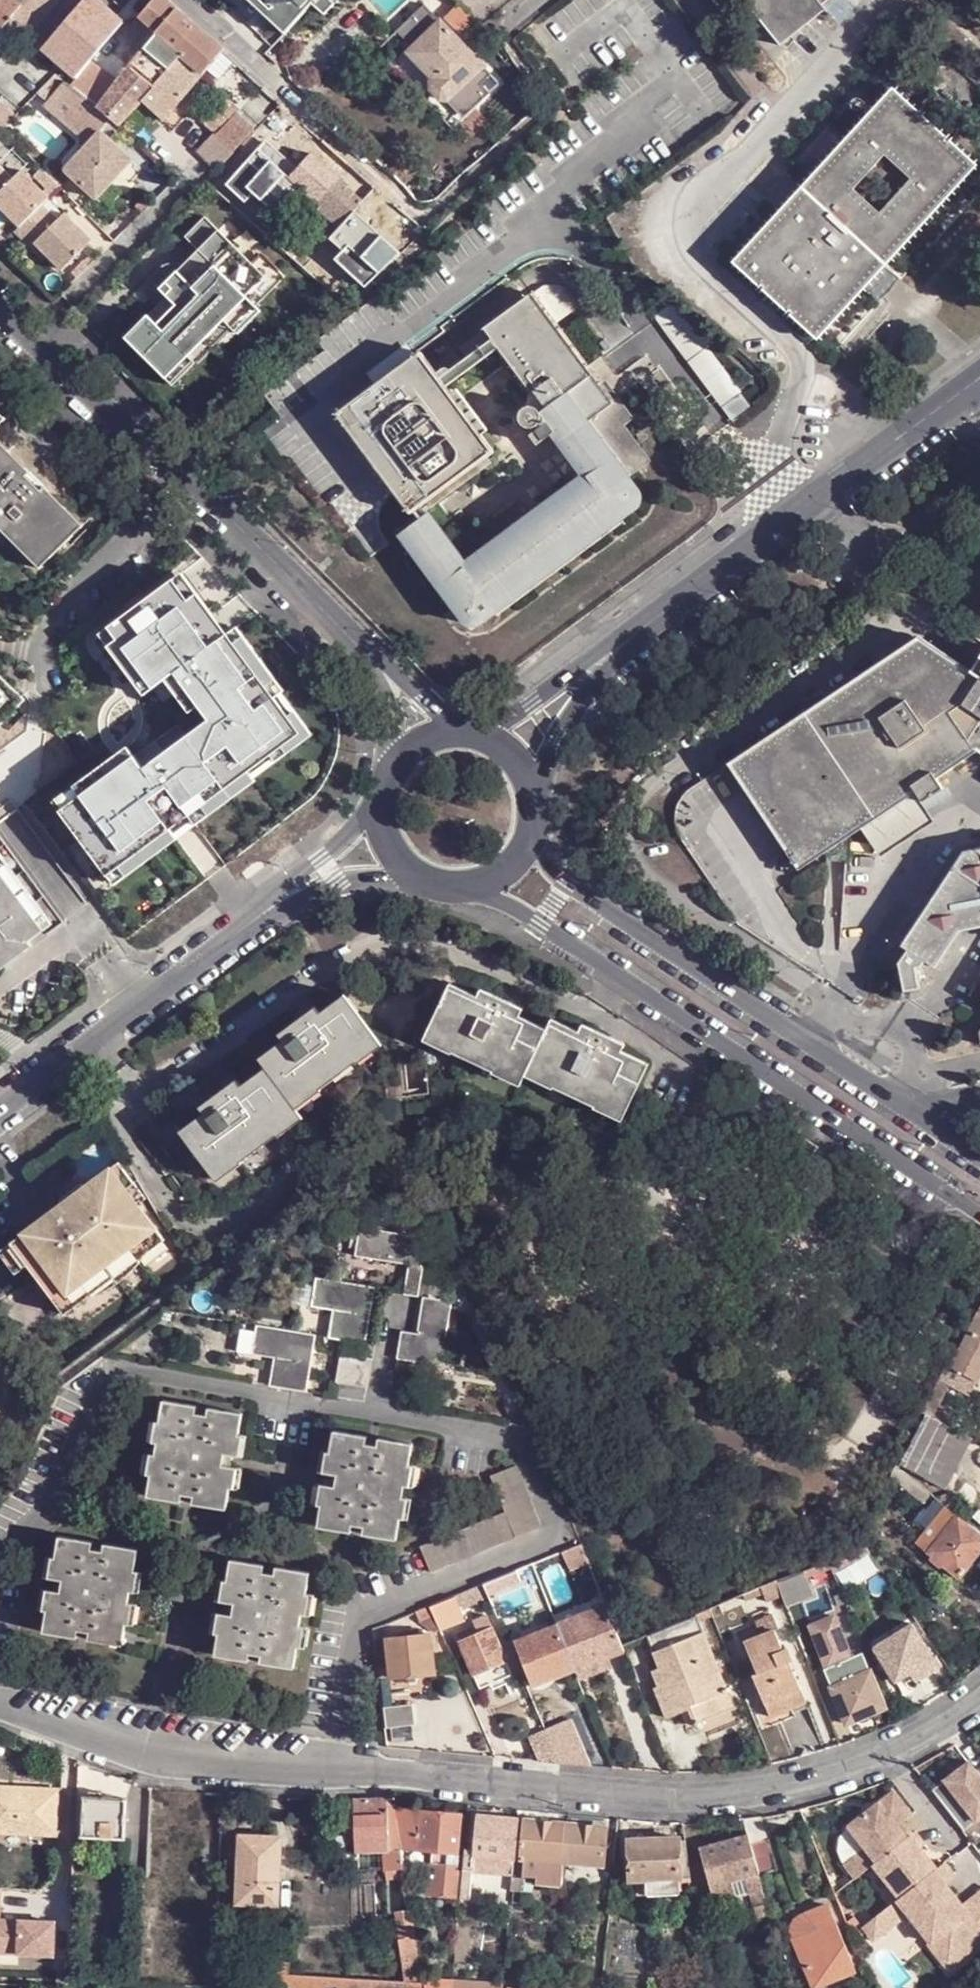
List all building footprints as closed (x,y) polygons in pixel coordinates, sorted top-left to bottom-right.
[(14,0),(0,0),(0,30),(4,33),(12,22),(22,7),(14,0)] [(47,0),(29,0),(22,7),(12,22),(26,34),(51,4),(47,0)] [(124,25),(94,0),(88,0),(70,20),(45,51),(75,77),(79,78),(124,25)] [(163,0),(157,0),(153,4),(140,20),(158,35),(179,13),(163,0)] [(261,0),(248,0),(285,36),(291,29),(261,0)] [(291,29),(314,6),(321,13),(325,17),(340,2),(338,0),(261,0),(291,29)] [(779,39),(824,0),(823,0),(747,0),(779,39)] [(441,19),(426,1),(400,24),(415,42),(438,70),(430,78),(426,81),(427,89),(434,97),(443,99),(445,97),(455,88),(471,106),(486,93),(470,75),(481,66),(441,19)] [(476,25),(455,5),(443,17),(464,37),(476,25)] [(179,52),(199,31),(179,13),(158,35),(179,52)] [(12,22),(4,33),(17,44),(26,34),(12,22)] [(183,58),(203,77),(225,52),(199,31),(179,52),(177,54),(183,58)] [(131,69),(152,86),(177,54),(179,52),(158,35),(131,69)] [(438,70),(415,42),(407,50),(430,78),(438,70)] [(152,86),(155,88),(157,90),(162,84),(183,58),(177,54),(152,86)] [(181,103),(203,77),(183,58),(162,84),(181,103)] [(497,84),(481,66),(470,75),(486,93),(497,84)] [(735,254),(891,82),(875,68),(720,240),(735,254)] [(125,121),(144,103),(143,100),(155,88),(152,86),(131,69),(122,82),(101,110),(120,126),(125,121)] [(66,84),(55,78),(44,89),(54,96),(66,84)] [(884,260),(975,159),(891,82),(735,254),(819,331),(865,280),(884,260)] [(71,88),(66,84),(54,96),(48,102),(95,139),(101,131),(112,119),(101,110),(71,88)] [(143,100),(144,103),(164,124),(181,103),(162,84),(157,90),(155,88),(143,100)] [(471,106),(455,88),(445,97),(460,115),(471,106)] [(241,112),(230,102),(205,126),(214,134),(217,138),(239,114),(241,112)] [(258,131),(239,114),(217,138),(235,153),(258,131)] [(125,121),(120,126),(133,139),(138,134),(125,121)] [(134,158),(101,131),(95,139),(71,168),(104,195),(134,158)] [(217,138),(214,134),(197,152),(217,172),(235,153),(217,138)] [(352,169),(325,143),(313,156),(339,180),(352,169)] [(14,172),(24,161),(9,148),(0,158),(0,160),(14,172)] [(339,180),(313,156),(291,179),(318,203),(336,183),(339,180)] [(975,159),(884,260),(900,271),(979,185),(979,164),(975,159)] [(24,225),(46,204),(53,197),(26,169),(17,179),(1,163),(0,165),(0,201),(4,205),(24,225)] [(64,187),(48,172),(44,176),(55,186),(48,192),(53,197),(64,187)] [(336,183),(318,203),(323,209),(342,190),(336,183)] [(403,214),(371,185),(362,196),(394,222),(403,214)] [(46,204),(20,230),(37,247),(41,243),(53,254),(68,269),(96,240),(69,212),(61,220),(46,204)] [(207,214),(187,234),(200,247),(122,326),(167,371),(226,313),(234,321),(243,330),(266,307),(261,302),(255,296),(271,279),(254,261),(207,214)] [(394,222),(390,226),(407,243),(410,246),(426,229),(403,214),(394,222)] [(37,247),(48,258),(53,254),(41,243),(37,247)] [(286,274),(264,251),(254,261),(271,279),(255,296),(261,302),(286,274)] [(362,263),(376,278),(385,267),(384,265),(371,254),(362,263)] [(900,271),(884,260),(865,280),(879,296),(891,285),(900,271)] [(879,296),(865,280),(819,331),(834,346),(879,296)] [(606,436),(626,422),(629,420),(533,291),(484,326),(492,337),(439,376),(420,348),(335,411),(410,512),(416,508),(421,514),(398,531),(464,620),(469,624),(473,624),(478,623),(643,500),(645,497),(646,493),(645,490),(632,469),(606,436)] [(234,321),(226,313),(167,371),(176,380),(234,321)] [(13,404),(0,391),(0,415),(13,404)] [(651,455),(626,422),(606,436),(632,469),(651,455)] [(46,557),(87,516),(0,424),(0,512),(46,557)] [(179,583),(113,629),(157,692),(169,684),(193,718),(202,711),(212,726),(145,773),(136,761),(59,814),(105,880),(169,835),(187,822),(248,780),(271,763),(287,752),(276,736),(291,725),(277,706),(232,641),(223,647),(179,583)] [(30,623),(29,621),(18,630),(30,623)] [(959,624),(950,638),(969,652),(979,660),(979,638),(959,624)] [(157,692),(113,629),(104,635),(148,699),(157,692)] [(242,634),(232,641),(277,706),(287,699),(242,634)] [(975,671),(962,662),(924,635),(891,657),(734,762),(803,868),(866,827),(921,790),(917,784),(937,772),(940,777),(979,750),(979,665),(975,671)] [(979,665),(979,660),(969,652),(962,662),(975,671),(979,665)] [(65,779),(82,766),(65,741),(44,712),(28,691),(21,696),(0,676),(0,825),(63,777),(65,779)] [(169,684),(157,692),(181,726),(193,718),(169,684)] [(291,725),(276,736),(287,752),(271,763),(276,771),(315,745),(298,721),(291,725)] [(52,804),(59,814),(136,761),(129,750),(52,804)] [(949,787),(940,777),(937,772),(917,784),(921,790),(928,799),(949,787)] [(256,792),(248,780),(187,822),(195,834),(256,792)] [(921,790),(866,827),(886,856),(940,820),(927,801),(928,799),(921,790)] [(34,946),(31,942),(45,933),(48,936),(65,923),(0,835),(0,971),(34,946)] [(177,847),(169,835),(105,880),(111,890),(177,847)] [(968,850),(905,943),(910,945),(901,958),(906,984),(920,982),(915,957),(919,951),(934,960),(943,946),(961,929),(979,927),(979,847),(968,850)] [(450,980),(427,1032),(523,1078),(526,1071),(529,1067),(547,1026),(520,1014),(478,993),(450,980)] [(481,986),(478,993),(520,1014),(523,1006),(481,986)] [(293,1103),(379,1038),(346,991),(321,1010),(284,1038),(259,1056),(266,1065),(293,1103)] [(279,1032),(284,1038),(321,1010),(317,1004),(279,1032)] [(529,1067),(626,1113),(650,1061),(623,1048),(581,1029),(554,1015),(547,1026),(529,1067)] [(584,1021),(581,1029),(623,1048),(626,1040),(584,1021)] [(523,1078),(427,1032),(425,1038),(452,1050),(453,1049),(495,1068),(494,1070),(521,1082),(523,1078)] [(293,1103),(297,1107),(321,1087),(320,1086),(357,1058),(358,1060),(383,1042),(379,1038),(293,1103)] [(180,1129),(215,1176),(300,1111),(297,1107),(293,1103),(266,1065),(241,1083),(205,1110),(180,1129)] [(529,1067),(526,1071),(555,1085),(555,1084),(596,1104),(595,1105),(623,1118),(626,1113),(529,1067)] [(199,1105),(205,1110),(241,1083),(237,1077),(199,1105)] [(300,1111),(215,1176),(218,1180),(242,1163),(241,1160),(277,1133),(279,1134),(304,1116),(300,1111)] [(177,1165),(163,1145),(152,1154),(165,1174),(177,1165)] [(118,1161),(110,1167),(137,1203),(145,1197),(118,1161)] [(65,1315),(82,1302),(77,1295),(109,1270),(141,1246),(146,1253),(164,1239),(137,1203),(110,1167),(10,1242),(27,1265),(65,1315)] [(361,1229),(356,1257),(410,1265),(405,1295),(419,1297),(422,1267),(427,1240),(361,1229)] [(0,1250),(0,1255),(14,1274),(27,1265),(10,1242),(0,1250)] [(109,1270),(77,1295),(82,1302),(91,1298),(96,1296),(100,1294),(105,1291),(108,1289),(112,1286),(116,1284),(120,1281),(123,1278),(127,1274),(131,1270),(134,1267),(140,1260),(143,1257),(146,1253),(141,1246),(109,1270)] [(330,1339),(365,1344),(375,1289),(317,1279),(312,1307),(335,1311),(330,1339)] [(398,1359),(442,1366),(452,1303),(424,1298),(418,1335),(402,1332),(398,1359)] [(979,1314),(951,1367),(978,1381),(979,1377),(979,1314)] [(254,1354),(275,1359),(271,1386),(307,1392),(316,1336),(258,1327),(254,1354)] [(337,1384),(369,1389),(373,1360),(341,1354),(337,1384)] [(194,1504),(227,1510),(230,1488),(234,1489),(237,1469),(223,1467),(225,1454),(239,1456),(242,1437),(239,1436),(242,1415),(210,1409),(208,1417),(196,1415),(197,1407),(164,1401),(161,1423),(157,1423),(154,1442),(158,1443),(156,1456),(152,1455),(148,1475),(152,1476),(149,1497),(181,1502),(182,1495),(195,1497),(194,1504)] [(911,1439),(957,1463),(971,1436),(926,1413),(911,1439)] [(319,1528),(351,1532),(353,1525),(365,1528),(364,1534),(396,1540),(400,1519),(404,1519),(407,1500),(402,1499),(404,1486),(410,1487),(413,1467),(409,1466),(412,1445),(379,1440),(378,1447),(366,1445),(367,1438),(334,1432),(331,1454),(327,1453),(324,1473),(338,1476),(336,1488),(321,1486),(319,1505),(322,1506),(319,1528)] [(909,1438),(896,1465),(942,1490),(957,1463),(911,1439),(909,1438)] [(895,1468),(891,1476),(901,1484),(905,1474),(896,1465),(895,1468)] [(431,1574),(542,1528),(517,1466),(491,1477),(505,1513),(421,1547),(431,1574)] [(905,1474),(901,1484),(924,1503),(928,1500),(931,1495),(905,1474)] [(931,1495),(928,1500),(934,1504),(938,1500),(931,1495)] [(946,1508),(925,1536),(936,1546),(958,1517),(946,1508)] [(979,1550),(979,1534),(958,1517),(936,1546),(930,1554),(931,1556),(931,1561),(940,1567),(944,1566),(959,1577),(979,1550)] [(90,1641),(123,1647),(126,1624),(129,1625),(133,1605),(128,1604),(130,1592),(135,1592),(138,1573),(135,1572),(138,1551),(105,1545),(104,1553),(92,1551),(93,1543),(60,1538),(57,1559),(53,1558),(49,1578),(64,1581),(62,1593),(47,1590),(44,1611),(48,1611),(44,1633),(77,1638),(78,1631),(91,1633),(90,1641)] [(862,1556),(867,1551),(859,1540),(855,1547),(862,1556)] [(582,1548),(564,1555),(570,1571),(590,1564),(582,1548)] [(261,1663),(293,1669),(297,1647),(301,1648),(304,1628),(300,1627),(301,1614),(306,1615),(310,1596),(306,1595),(309,1574),(277,1568),(276,1576),(263,1574),(264,1567),(231,1561),(228,1583),(224,1582),(221,1602),(235,1604),(233,1616),(219,1614),(215,1634),(219,1634),(216,1656),(248,1661),(250,1654),(262,1656),(261,1663)] [(804,1571),(776,1580),(785,1605),(813,1595),(804,1571)] [(490,1599),(499,1620),(534,1606),(521,1573),(484,1586),(490,1599)] [(455,1598),(461,1611),(490,1599),(484,1586),(455,1598)] [(431,1608),(441,1632),(464,1622),(461,1611),(455,1598),(431,1608)] [(608,1606),(559,1625),(571,1654),(600,1642),(607,1661),(612,1659),(627,1654),(625,1647),(608,1606)] [(435,1634),(441,1632),(431,1608),(416,1614),(420,1623),(435,1634)] [(701,1613),(652,1635),(659,1650),(708,1630),(703,1621),(717,1614),(714,1608),(701,1613)] [(753,1625),(758,1637),(772,1631),(774,1630),(769,1618),(753,1625)] [(475,1624),(479,1634),(492,1628),(487,1619),(475,1624)] [(571,1654),(559,1625),(518,1640),(527,1668),(548,1661),(555,1681),(577,1673),(571,1654)] [(894,1683),(909,1675),(929,1662),(932,1660),(911,1626),(897,1634),(893,1636),(874,1649),(894,1683)] [(461,1643),(474,1678),(506,1664),(492,1628),(479,1634),(461,1643)] [(375,1636),(374,1630),(374,1629),(367,1632),(367,1639),(375,1636)] [(708,1630),(659,1650),(656,1651),(663,1667),(656,1670),(662,1686),(658,1688),(670,1718),(686,1711),(692,1728),(740,1707),(710,1629),(708,1630)] [(772,1631),(758,1637),(743,1644),(757,1675),(751,1678),(769,1718),(804,1703),(787,1663),(792,1660),(787,1648),(780,1651),(772,1631)] [(388,1640),(391,1670),(391,1677),(392,1678),(434,1675),(430,1637),(388,1640)] [(376,1640),(379,1671),(391,1670),(388,1640),(376,1640)] [(571,1654),(577,1673),(607,1661),(600,1642),(571,1654)] [(847,1652),(849,1657),(860,1653),(858,1647),(847,1652)] [(824,1669),(833,1689),(868,1675),(860,1653),(849,1657),(824,1669)] [(577,1673),(580,1680),(615,1665),(612,1659),(607,1661),(577,1673)] [(548,1661),(527,1668),(533,1688),(536,1690),(539,1692),(545,1693),(548,1693),(551,1691),(554,1687),(555,1684),(555,1681),(548,1661)] [(929,1662),(909,1675),(917,1686),(937,1675),(929,1662)] [(506,1664),(474,1678),(480,1691),(512,1677),(506,1664)] [(868,1675),(833,1689),(830,1689),(847,1725),(884,1709),(868,1675)] [(384,1709),(385,1727),(418,1724),(415,1704),(384,1709)] [(531,1739),(541,1764),(561,1766),(548,1735),(531,1739)] [(933,1792),(964,1833),(979,1821),(979,1777),(970,1763),(933,1792)] [(131,1789),(131,1771),(86,1770),(85,1788),(131,1789)] [(37,1797),(36,1788),(0,1789),(0,1798),(37,1797)] [(84,1837),(127,1839),(129,1799),(105,1797),(102,1791),(90,1792),(87,1797),(83,1797),(84,1837)] [(844,1870),(854,1882),(873,1867),(900,1901),(938,1871),(921,1851),(926,1847),(915,1834),(913,1836),(907,1841),(897,1829),(903,1824),(912,1817),(893,1793),(848,1830),(866,1852),(844,1870)] [(37,1797),(0,1798),(0,1835),(0,1838),(39,1837),(37,1797)] [(394,1811),(393,1801),(386,1802),(389,1854),(401,1853),(399,1837),(394,1811)] [(389,1854),(386,1802),(354,1802),(357,1854),(385,1853),(389,1854)] [(462,1870),(463,1868),(463,1863),(463,1857),(457,1857),(460,1817),(419,1814),(394,1811),(399,1837),(401,1853),(430,1855),(427,1890),(428,1895),(431,1899),(460,1902),(460,1898),(462,1870)] [(513,1862),(517,1822),(475,1817),(474,1857),(513,1862)] [(775,1872),(763,1819),(745,1823),(748,1835),(750,1845),(759,1877),(775,1872)] [(565,1863),(568,1826),(523,1822),(521,1859),(523,1860),(565,1863)] [(903,1824),(897,1829),(907,1841),(913,1836),(903,1824)] [(608,1830),(568,1826),(565,1863),(604,1867),(608,1830)] [(737,1882),(759,1877),(750,1845),(748,1835),(700,1848),(711,1889),(737,1882)] [(654,1882),(679,1880),(681,1880),(680,1839),(629,1841),(631,1882),(654,1882)] [(239,1905),(276,1906),(277,1842),(241,1840),(239,1905)] [(358,1867),(386,1867),(385,1853),(357,1854),(358,1867)] [(402,1858),(401,1853),(389,1854),(385,1853),(386,1867),(386,1874),(405,1875),(404,1870),(402,1858)] [(512,1873),(513,1862),(474,1857),(463,1856),(463,1857),(463,1863),(463,1868),(478,1869),(512,1873)] [(521,1875),(562,1879),(563,1875),(565,1863),(523,1860),(521,1875)] [(883,1915),(894,1930),(910,1917),(932,1944),(930,1946),(940,1959),(953,1949),(962,1961),(979,1947),(979,1922),(977,1924),(964,1908),(947,1885),(956,1878),(946,1865),(938,1871),(900,1901),(883,1915)] [(462,1870),(460,1898),(475,1899),(478,1869),(463,1868),(462,1870)] [(403,1881),(406,1881),(405,1875),(386,1874),(386,1882),(403,1881)] [(562,1879),(562,1885),(565,1885),(575,1887),(576,1876),(563,1875),(562,1879)] [(762,1888),(759,1877),(737,1882),(741,1894),(748,1892),(762,1888)] [(512,1879),(511,1894),(513,1894),(522,1894),(522,1881),(512,1879)] [(679,1891),(679,1880),(654,1882),(655,1893),(679,1891)] [(741,1894),(737,1882),(711,1889),(715,1901),(741,1894)] [(361,1918),(375,1918),(373,1886),(360,1886),(361,1918)] [(759,1891),(748,1892),(751,1909),(762,1906),(759,1891)] [(964,1908),(977,1924),(979,1922),(979,1896),(964,1908)] [(276,1915),(276,1906),(239,1905),(238,1915),(276,1915)] [(798,1950),(812,1987),(815,1987),(855,1973),(829,1909),(809,1916),(806,1919),(800,1928),(797,1939),(798,1950)] [(397,1940),(415,1939),(411,1913),(408,1913),(394,1913),(394,1915),(397,1940)] [(883,1915),(864,1930),(876,1944),(894,1930),(883,1915)] [(53,1957),(54,1925),(0,1922),(0,1954),(53,1957)] [(422,1981),(415,1939),(397,1940),(403,1982),(306,1978),(306,1987),(423,1987),(422,1981)] [(953,1949),(940,1959),(950,1971),(962,1961),(953,1949)] [(271,1976),(287,1977),(287,1967),(289,1967),(289,1964),(272,1965),(271,1966),(271,1967),(271,1976)] [(306,1978),(287,1977),(271,1976),(271,1987),(306,1987),(306,1978)] [(707,1985),(708,1987),(732,1987),(730,1979),(716,1983),(707,1985)]
